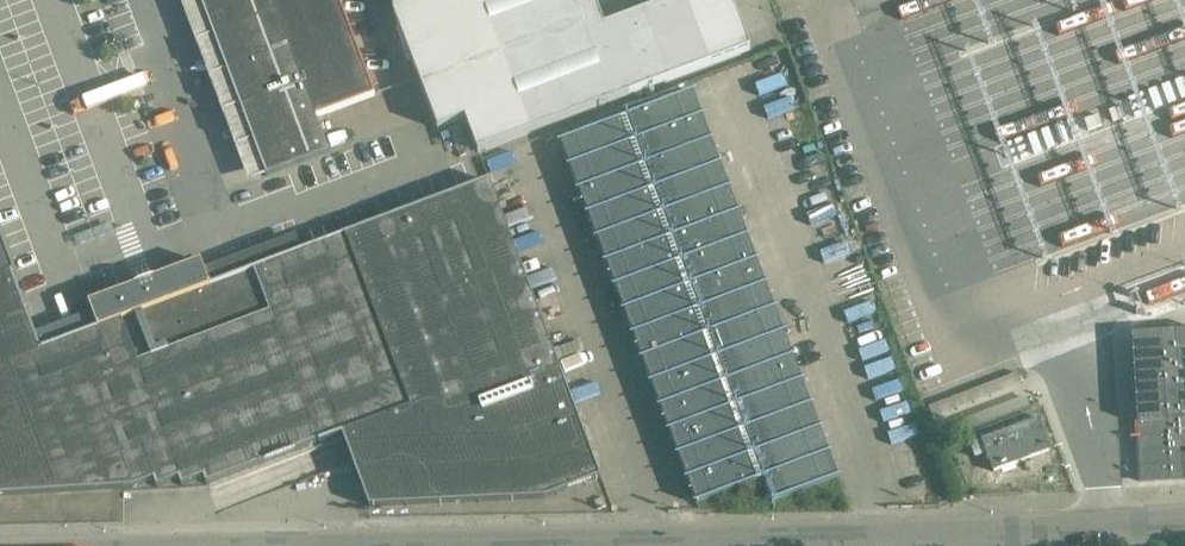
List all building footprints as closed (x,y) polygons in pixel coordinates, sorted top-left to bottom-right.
[(267,175),(328,152),(329,152),(316,117),(376,95),(340,0),(201,0),(267,175)] [(393,10),(438,128),(466,118),(479,152),(751,49),(732,0),(675,0),(605,27),(595,0),(419,0),(393,10)] [(693,92),(562,142),(697,503),(763,478),(772,503),(773,502),(839,477),(693,92)] [(132,488),(154,480),(157,487),(179,479),(182,486),(204,477),(207,484),(319,442),(319,444),(342,436),(343,439),(351,458),(352,462),(370,507),(545,499),(601,478),(489,181),(302,251),(210,286),(209,281),(205,270),(201,261),(194,264),(96,301),(89,304),(92,312),(96,323),(98,328),(41,349),(35,334),(12,272),(13,271),(0,236),(0,496),(132,488)] [(1132,335),(1141,482),(1184,479),(1184,332),(1132,335)] [(1039,418),(982,439),(994,471),(1051,449),(1039,418)]
